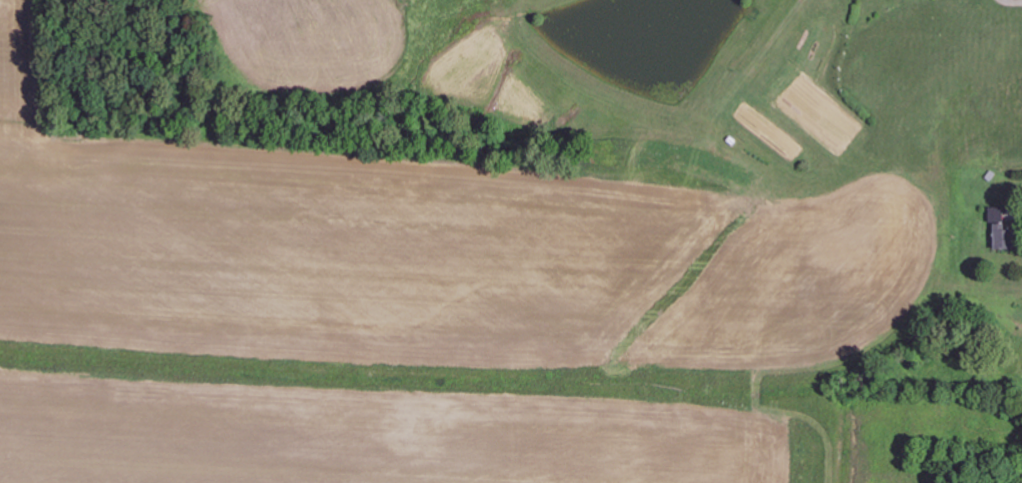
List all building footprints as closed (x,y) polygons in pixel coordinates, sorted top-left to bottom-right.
[(996,249),(1016,248),(1015,226),(1005,226),(1004,208),(991,208),(991,223),(996,223),(996,249)]
